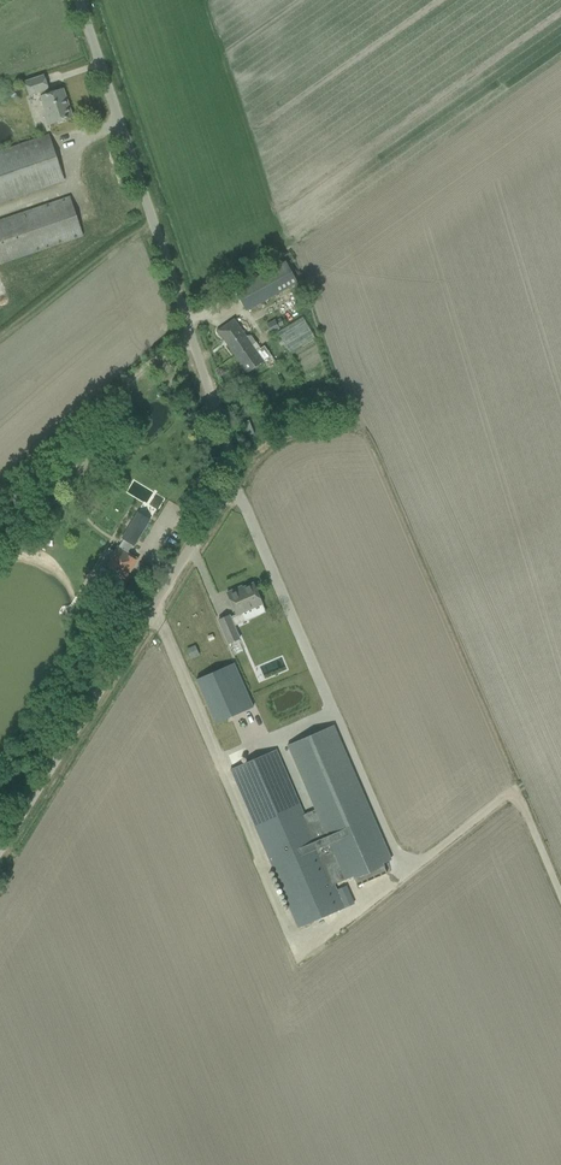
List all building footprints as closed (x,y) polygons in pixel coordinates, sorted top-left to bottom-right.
[(43,76),(32,80),(25,82),(30,96),(39,92),(41,97),(40,97),(47,116),(49,115),(52,124),(72,117),(63,89),(49,94),(47,90),(48,89),(43,76)] [(37,139),(0,151),(0,203),(64,181),(48,135),(37,139)] [(58,201),(0,220),(0,264),(82,236),(69,197),(58,201)] [(285,262),(245,284),(234,290),(246,311),(297,284),(285,262)] [(278,332),(289,352),(314,337),(302,317),(278,332)] [(275,321),(266,325),(271,333),(279,328),(277,326),(282,323),(280,319),(275,322),(275,321)] [(217,331),(247,373),(271,356),(264,345),(260,348),(251,336),(245,336),(234,320),(217,331)] [(53,490),(42,477),(30,487),(40,500),(53,490)] [(136,559),(127,554),(132,545),(134,546),(150,520),(138,512),(122,539),(126,541),(120,550),(117,548),(114,553),(109,549),(100,563),(111,570),(106,579),(117,586),(123,577),(125,578),(136,559)] [(228,644),(239,639),(234,626),(245,621),(242,613),(262,604),(253,583),(238,590),(237,588),(227,593),(236,615),(230,617),(229,616),(218,620),(228,644)] [(195,647),(187,650),(191,658),(199,655),(195,647)] [(234,663),(196,680),(215,724),(254,707),(234,663)] [(332,725),(287,745),(315,809),(304,815),(310,830),(335,884),(344,880),(353,876),(357,886),(387,873),(383,863),(391,859),(332,725)] [(276,750),(230,770),(235,781),(298,928),(345,907),(335,884),(310,830),(304,815),(281,761),(276,750)]
